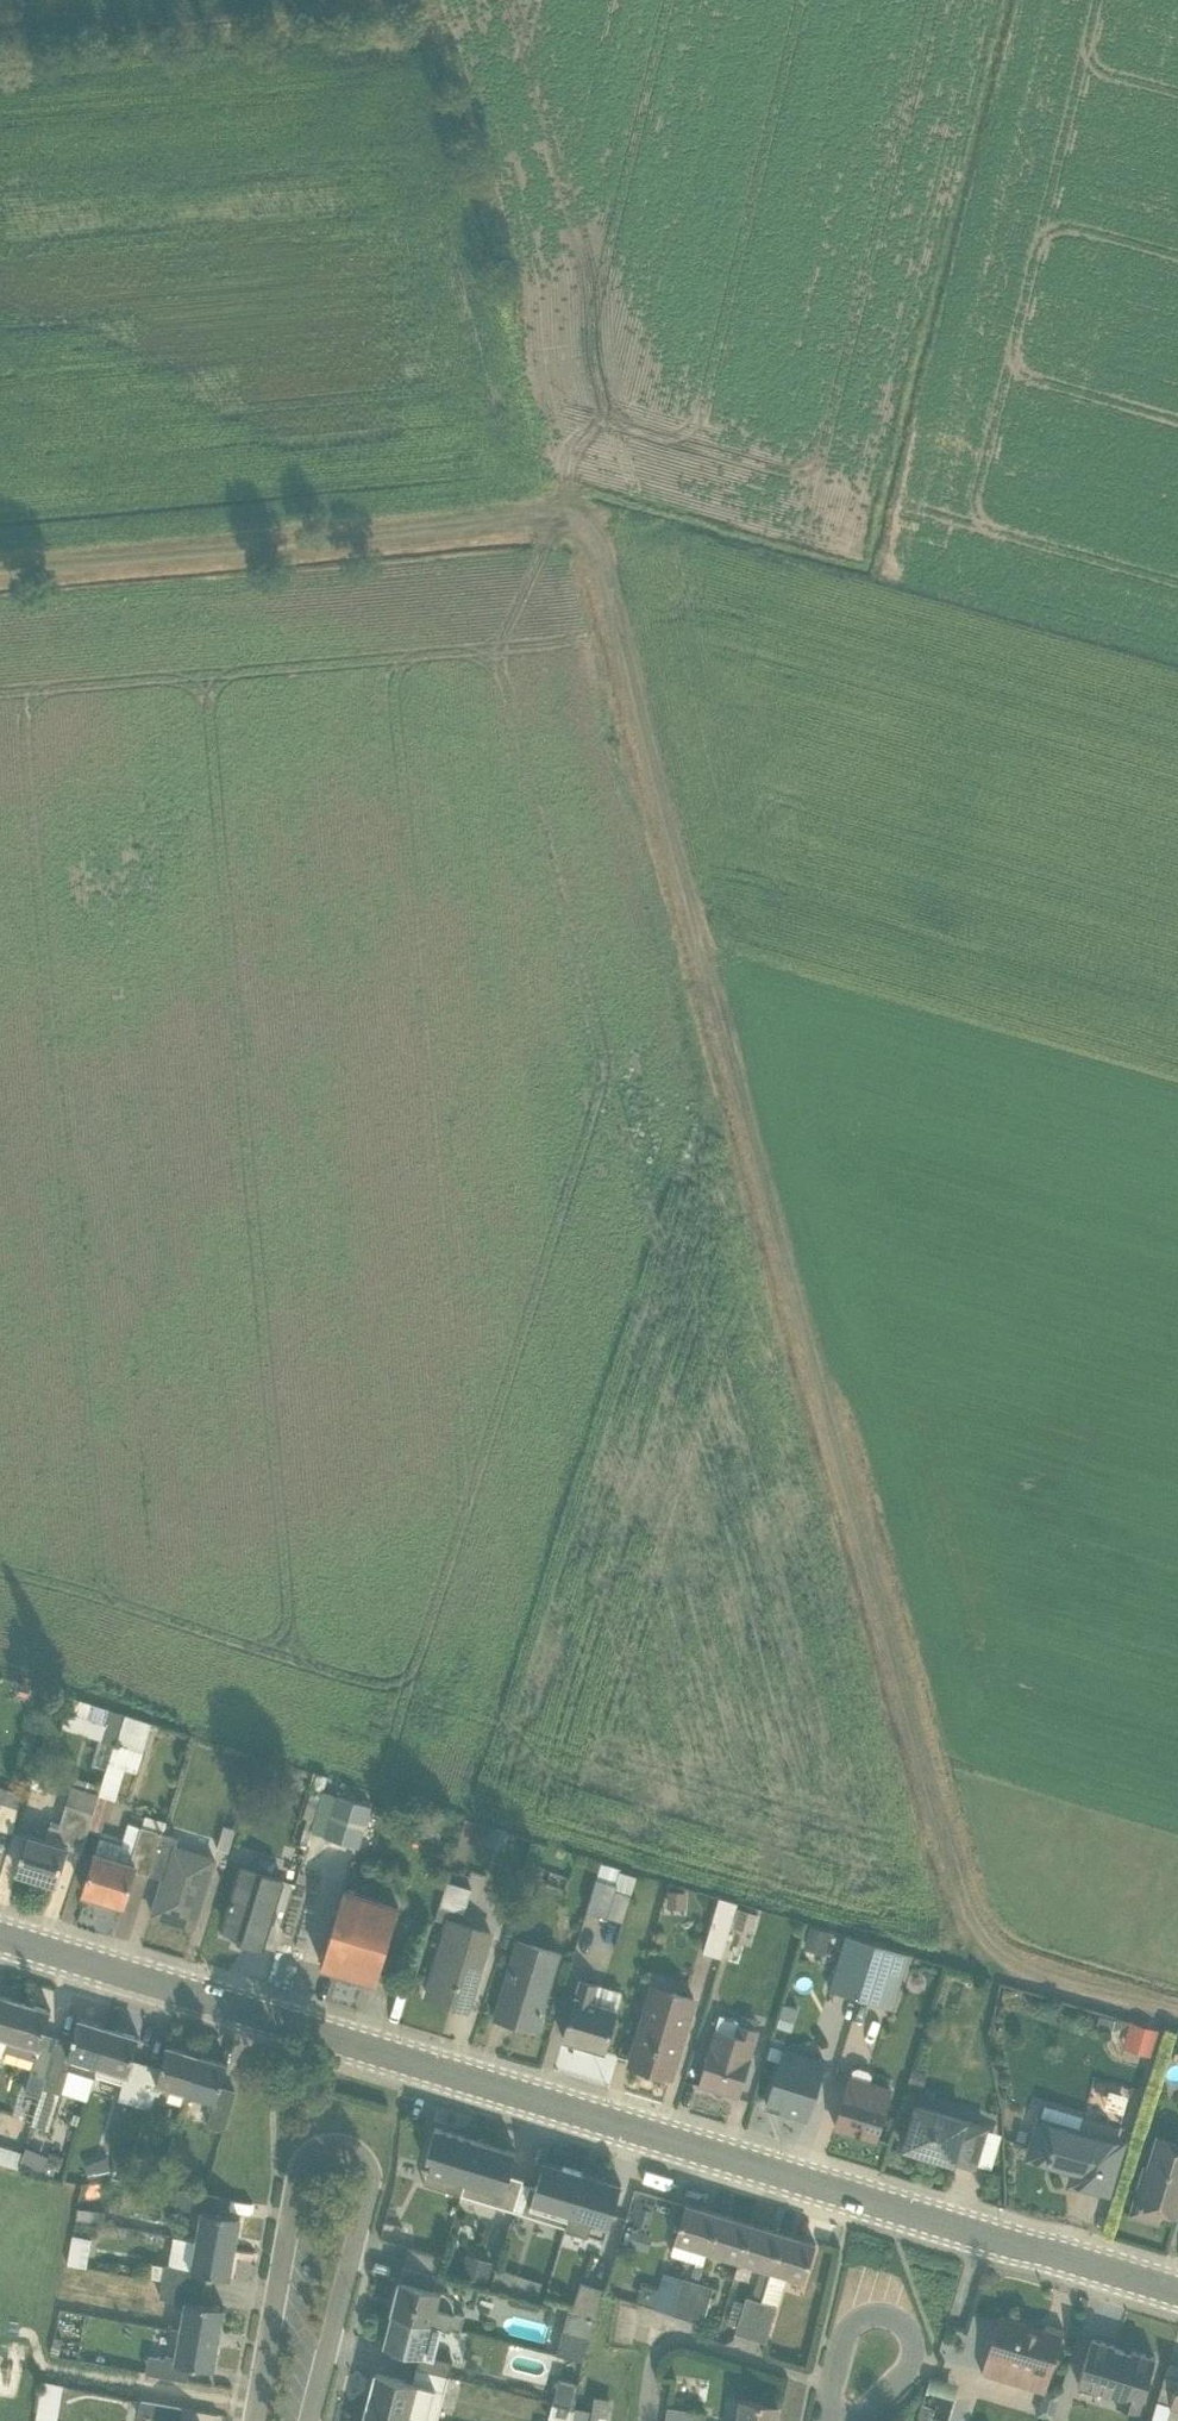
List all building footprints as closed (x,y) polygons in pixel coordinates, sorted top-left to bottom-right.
[(125,1712),(93,1700),(88,1716),(64,1708),(60,1723),(99,1736),(91,1761),(108,1767),(125,1712)] [(125,1712),(108,1767),(103,1783),(89,1827),(101,1830),(111,1796),(116,1797),(125,1766),(136,1769),(151,1721),(125,1712)] [(299,1843),(306,1845),(326,1775),(313,1771),(308,1785),(311,1786),(303,1814),(307,1815),(299,1843)] [(16,1870),(55,1882),(67,1845),(81,1849),(89,1827),(103,1783),(74,1775),(60,1825),(50,1822),(46,1835),(29,1830),(16,1870)] [(11,1829),(23,1790),(0,1783),(0,1826),(11,1829)] [(323,1834),(358,1844),(371,1803),(336,1793),(323,1834)] [(83,1890),(123,1903),(134,1867),(149,1871),(166,1819),(145,1812),(141,1823),(128,1819),(121,1841),(100,1834),(83,1890)] [(152,1912),(194,1924),(215,1853),(175,1841),(181,1823),(166,1819),(149,1871),(163,1875),(152,1912)] [(216,1845),(228,1849),(235,1826),(223,1822),(216,1845)] [(516,1833),(489,1825),(486,1840),(512,1848),(516,1833)] [(620,1865),(601,1859),(586,1908),(622,1919),(636,1874),(619,1869),(620,1865)] [(220,1932),(262,1945),(283,1875),(241,1863),(220,1932)] [(545,1883),(563,1888),(568,1874),(560,1872),(562,1866),(558,1865),(556,1871),(550,1869),(545,1883)] [(321,1963),(375,1979),(399,1901),(394,1899),(402,1871),(388,1867),(379,1894),(345,1884),(321,1963)] [(439,1903),(464,1910),(471,1886),(446,1879),(439,1903)] [(667,1906),(685,1907),(686,1890),(667,1889),(667,1906)] [(702,1949),(720,1955),(737,1901),(719,1895),(702,1949)] [(735,1933),(757,1932),(756,1912),(733,1914),(735,1933)] [(451,2002),(467,2007),(491,1927),(450,1915),(426,1992),(451,2000),(451,2002)] [(803,1946),(824,1952),(830,1929),(809,1923),(803,1946)] [(829,1987),(858,1996),(874,1942),(845,1933),(829,1987)] [(494,2016),(536,2028),(559,1949),(517,1937),(494,2016)] [(874,1942),(858,1996),(894,2007),(909,1953),(874,1942)] [(563,2036),(603,2048),(621,1988),(580,1976),(563,2036)] [(629,2061),(670,2073),(694,1994),(654,1981),(629,2061)] [(18,1998),(0,1993),(0,2058),(1,2053),(18,1998)] [(1,2053),(33,2063),(30,2070),(46,2074),(58,2034),(43,2030),(50,2008),(18,1998),(1,2053)] [(776,2024),(789,2028),(795,2005),(782,2002),(776,2024)] [(698,2082),(740,2094),(760,2026),(738,2020),(739,2017),(719,2011),(698,2082)] [(97,2063),(109,2026),(78,2016),(72,2038),(58,2034),(46,2074),(31,2122),(48,2127),(59,2089),(87,2097),(97,2063)] [(1157,2029),(1131,2020),(1123,2046),(1149,2053),(1157,2029)] [(97,2063),(121,2070),(119,2079),(122,2080),(117,2096),(125,2099),(122,2107),(130,2110),(132,2101),(145,2060),(132,2056),(139,2035),(109,2026),(97,2063)] [(184,2090),(196,2052),(166,2043),(160,2065),(145,2060),(132,2101),(150,2106),(154,2090),(159,2092),(161,2083),(184,2090)] [(766,2103),(807,2115),(825,2056),(784,2043),(766,2103)] [(184,2090),(209,2097),(207,2106),(211,2107),(206,2123),(224,2128),(232,2102),(236,2088),(220,2084),(227,2062),(196,2052),(184,2090)] [(834,2123),(875,2135),(891,2084),(870,2078),(871,2071),(869,2067),(858,2063),(851,2065),(834,2123)] [(907,2081),(921,2085),(926,2070),(912,2066),(907,2081)] [(954,2157),(974,2163),(986,2121),(916,2100),(902,2144),(953,2159),(954,2157)] [(1107,2192),(1123,2137),(1077,2124),(1081,2112),(1044,2101),(1029,2153),(1062,2163),(1062,2166),(1074,2169),(1070,2181),(1107,2192)] [(460,2192),(477,2137),(434,2124),(426,2152),(431,2154),(423,2180),(460,2192)] [(1176,2215),(1177,2208),(1177,2141),(1158,2134),(1133,2214),(1155,2221),(1159,2210),(1176,2215)] [(460,2192),(513,2208),(522,2179),(523,2176),(509,2172),(516,2149),(477,2137),(460,2192)] [(17,2165),(22,2149),(0,2143),(0,2160),(17,2165)] [(19,2163),(40,2170),(40,2168),(57,2174),(60,2167),(59,2167),(63,2154),(49,2149),(47,2153),(26,2145),(19,2163)] [(566,2223),(582,2169),(543,2158),(535,2183),(522,2179),(513,2208),(566,2223)] [(566,2223),(604,2235),(620,2181),(582,2169),(566,2223)] [(199,2212),(195,2237),(234,2244),(240,2213),(217,2209),(221,2192),(203,2189),(179,2186),(175,2204),(191,2206),(191,2210),(199,2212)] [(706,2247),(718,2210),(686,2200),(674,2238),(706,2247)] [(76,2217),(102,2220),(104,2210),(77,2207),(76,2217)] [(706,2247),(738,2257),(750,2220),(718,2210),(706,2247)] [(381,2236),(404,2242),(408,2226),(386,2220),(381,2236)] [(770,2267),(782,2230),(750,2220),(738,2257),(770,2267)] [(786,2272),(803,2276),(815,2239),(782,2230),(770,2267),(769,2271),(750,2334),(765,2339),(786,2272)] [(68,2261),(85,2264),(90,2236),(73,2233),(68,2261)] [(206,2271),(229,2275),(234,2244),(195,2237),(173,2234),(168,2262),(165,2262),(162,2278),(203,2285),(206,2271)] [(403,2262),(436,2271),(441,2255),(407,2246),(403,2262)] [(459,2270),(486,2279),(493,2260),(466,2250),(459,2270)] [(403,2262),(391,2309),(442,2323),(460,2327),(464,2311),(454,2309),(454,2305),(453,2299),(451,2295),(448,2291),(445,2289),(441,2287),(434,2286),(436,2271),(403,2262)] [(536,2297),(542,2279),(496,2265),(491,2283),(536,2297)] [(735,2329),(750,2334),(769,2271),(760,2268),(754,2286),(756,2286),(753,2295),(746,2293),(735,2329)] [(671,2310),(686,2315),(697,2278),(683,2274),(671,2310)] [(183,2303),(179,2328),(218,2335),(223,2304),(201,2300),(203,2285),(162,2278),(159,2294),(175,2297),(174,2301),(183,2303)] [(702,2319),(713,2283),(697,2278),(686,2315),(702,2319)] [(572,2307),(596,2313),(603,2286),(581,2279),(572,2307)] [(589,2334),(596,2313),(572,2307),(568,2305),(556,2350),(581,2356),(586,2333),(589,2334)] [(452,2358),(433,2354),(442,2323),(391,2309),(382,2342),(420,2351),(416,2365),(448,2373),(452,2358)] [(981,2373),(1043,2392),(1036,2415),(1050,2419),(1058,2392),(1045,2388),(1063,2330),(1045,2324),(1043,2329),(998,2315),(981,2373)] [(189,2362),(212,2366),(218,2335),(179,2328),(174,2353),(166,2352),(165,2355),(149,2353),(146,2370),(186,2377),(189,2362)] [(1116,2406),(1136,2412),(1154,2357),(1091,2338),(1078,2384),(1118,2396),(1116,2406)] [(376,2369),(368,2401),(436,2418),(448,2373),(416,2365),(412,2379),(376,2369)] [(551,2400),(574,2405),(579,2378),(558,2374),(551,2400)] [(57,2411),(65,2413),(69,2383),(42,2380),(36,2420),(55,2420),(57,2411)] [(1165,2420),(1177,2420),(1177,2380),(1165,2420)] [(614,2396),(594,2393),(591,2408),(589,2420),(610,2420),(614,2396)] [(735,2420),(775,2420),(778,2401),(738,2396),(735,2420)] [(143,2420),(183,2420),(179,2420),(182,2404),(141,2397),(137,2415),(144,2416),(143,2420)] [(568,2420),(571,2420),(574,2405),(551,2400),(547,2415),(568,2420)] [(436,2418),(368,2401),(363,2420),(435,2420),(436,2418)] [(705,2409),(667,2403),(665,2419),(677,2420),(722,2420),(723,2419),(704,2417),(705,2409)] [(591,2408),(574,2405),(571,2420),(589,2420),(591,2408)]
